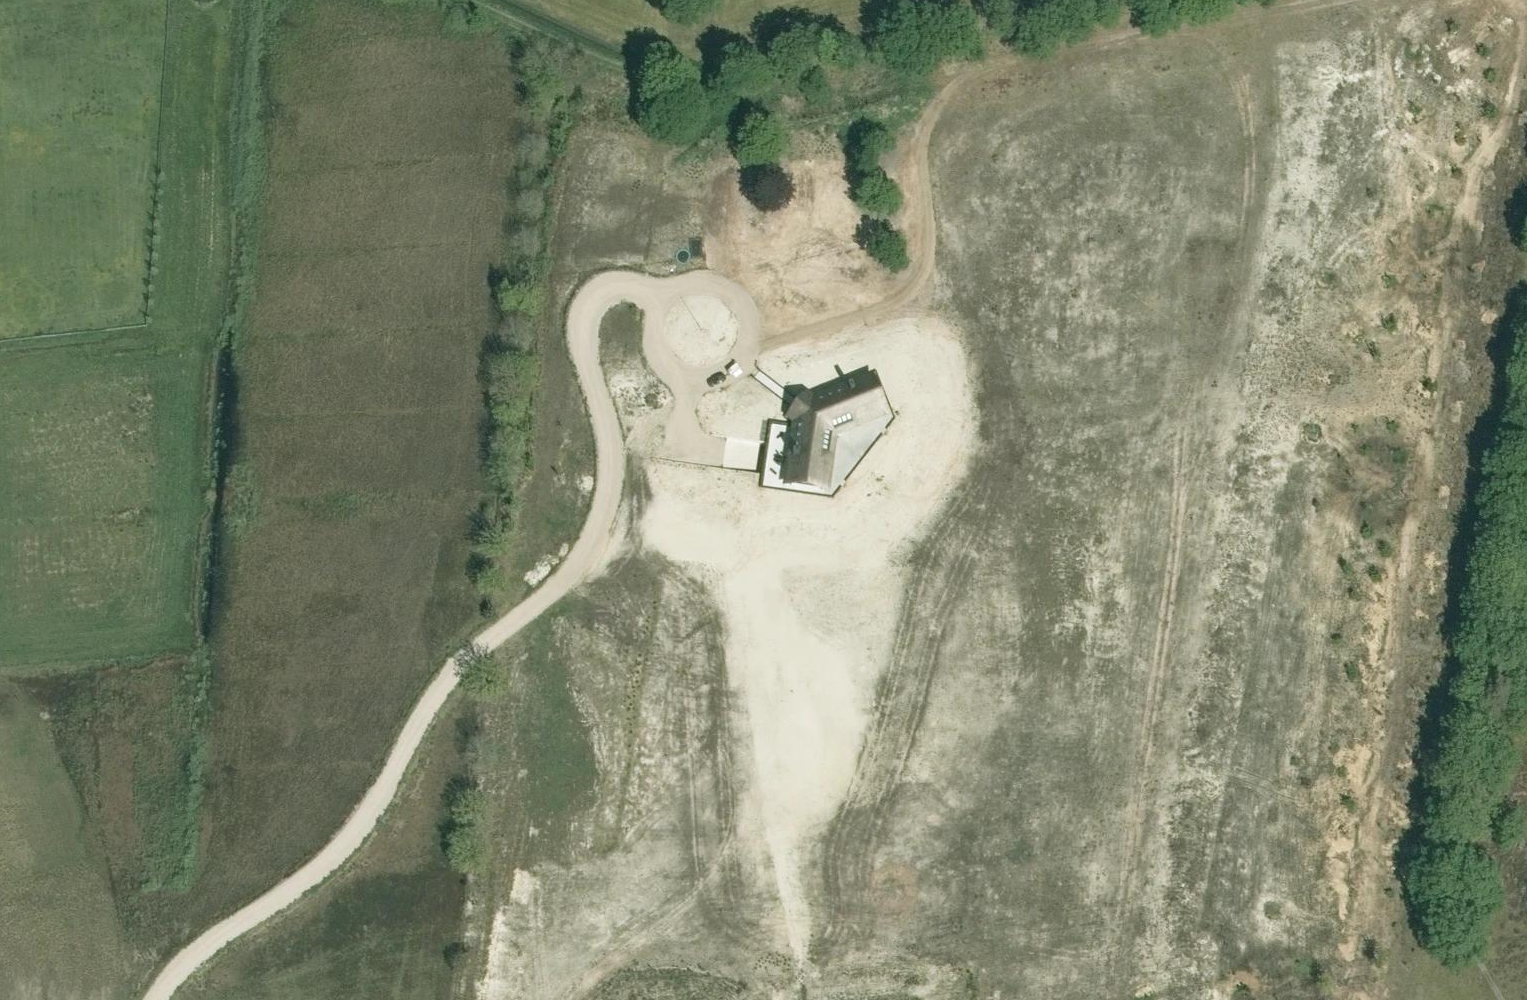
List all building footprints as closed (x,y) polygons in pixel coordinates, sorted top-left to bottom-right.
[(786,211),(786,223),(833,224),(833,212),(786,211)] [(805,399),(792,415),(799,421),(799,423),(794,455),(793,461),(798,462),(796,480),(825,484),(829,455),(824,454),(827,434),(831,428),(850,421),(852,426),(880,414),(867,383),(812,404),(805,399)]
